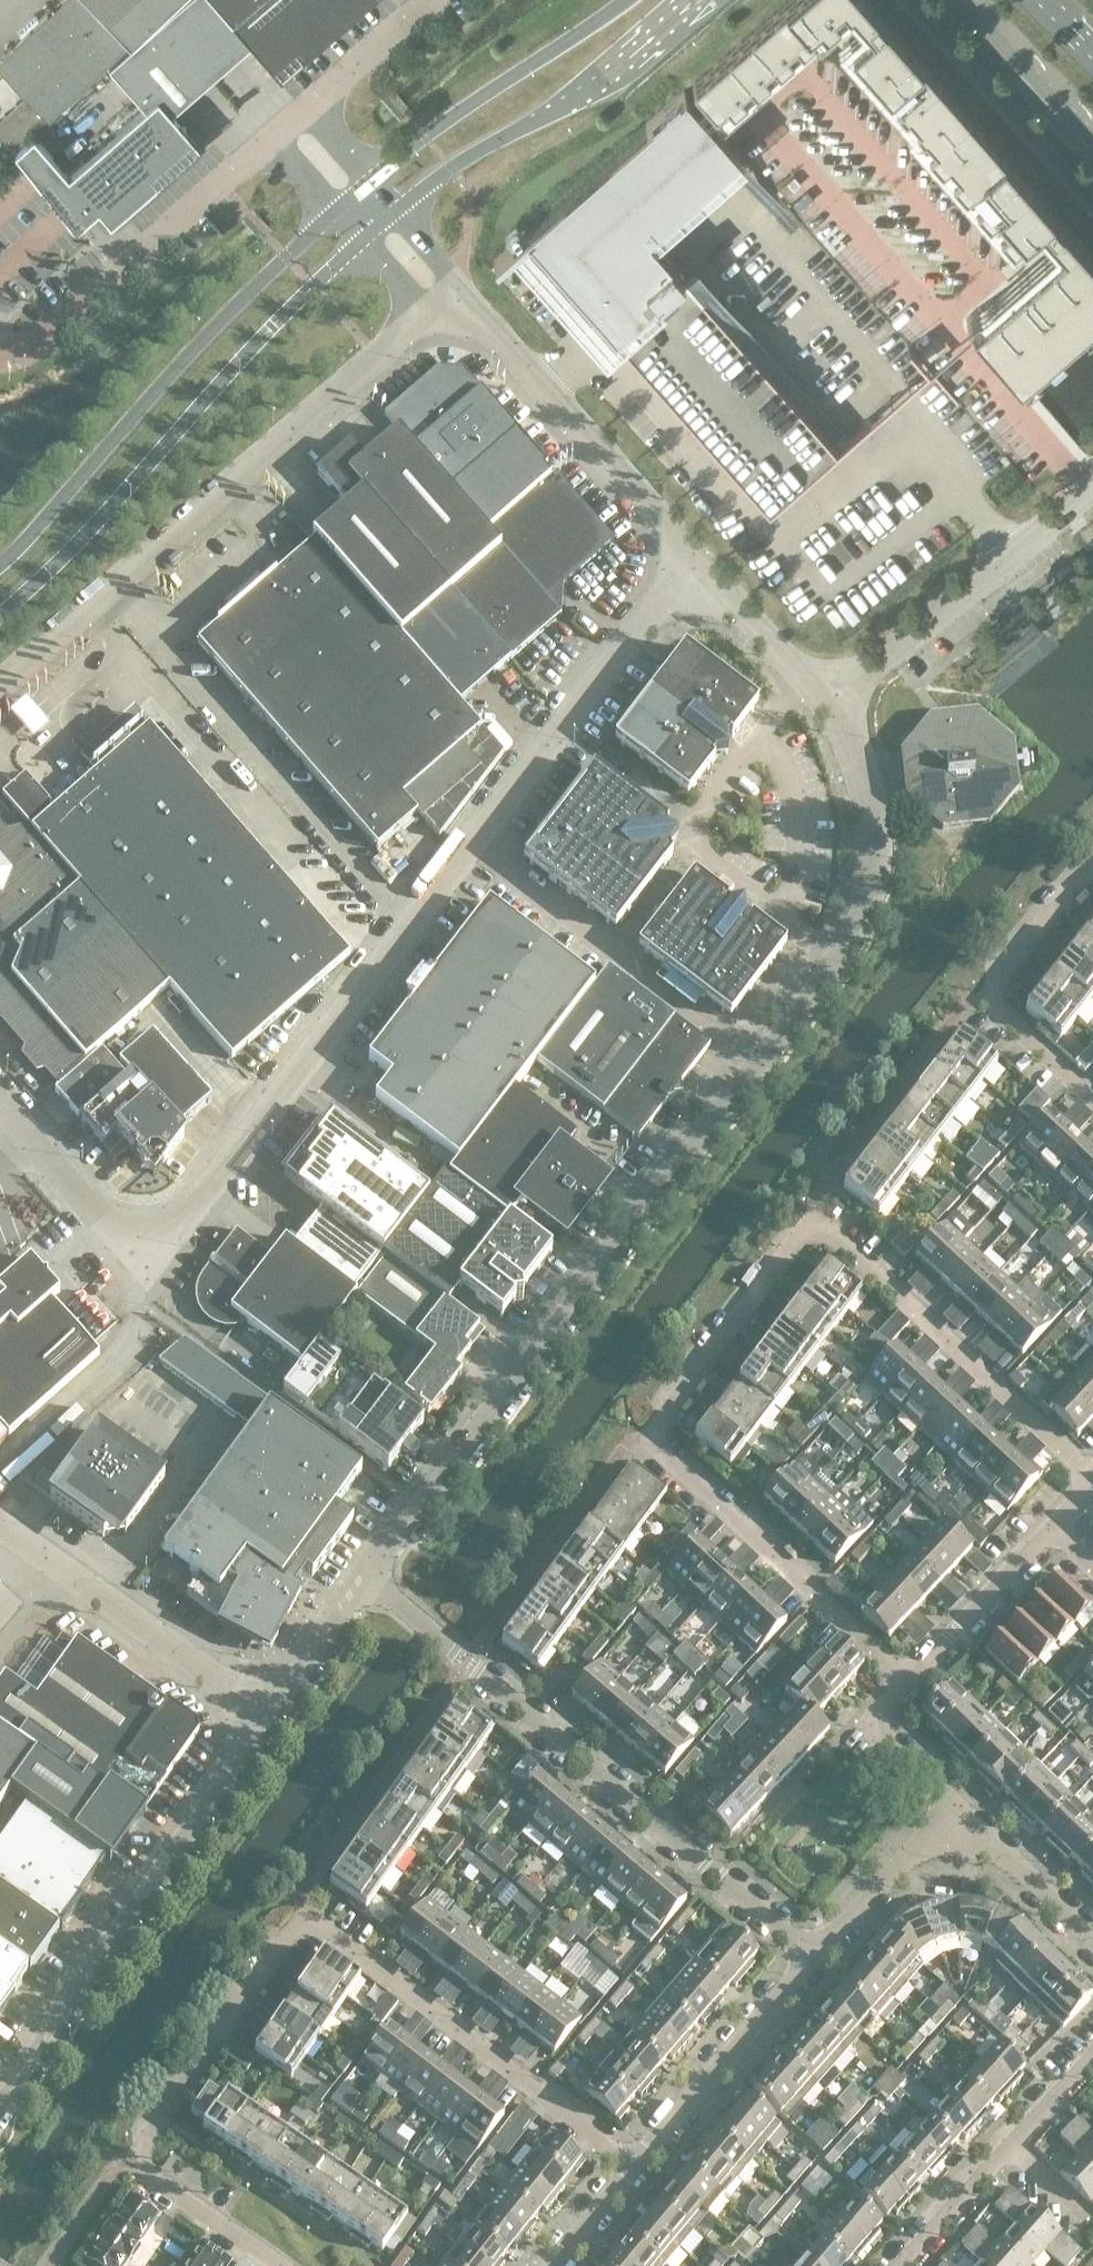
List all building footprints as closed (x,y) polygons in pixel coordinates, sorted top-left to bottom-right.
[(0,118),(0,132),(15,148),(49,115),(170,0),(63,0),(0,60),(0,63),(27,92),(0,118)] [(216,0),(182,0),(109,64),(146,106),(68,173),(33,133),(15,149),(76,227),(98,207),(110,221),(200,143),(172,111),(251,41),(216,0)] [(364,0),(216,0),(280,73),(310,47),(310,48),(327,33),(326,33),(364,0)] [(693,82),(715,108),(727,98),(733,105),(747,92),(741,85),(750,78),(756,85),(842,9),(864,33),(884,16),(870,0),(787,0),(711,67),(693,82)] [(864,33),(852,44),(864,59),(861,61),(869,70),(872,67),(882,79),(879,82),(887,90),(890,88),(900,100),(897,102),(905,111),(907,108),(918,120),(915,122),(920,128),(915,133),(1012,244),(1033,225),(1053,208),(884,16),(864,33)] [(525,232),(623,343),(769,509),(838,448),(836,446),(683,272),(649,234),(650,233),(707,183),(738,155),(740,154),(741,153),(740,153),(685,90),(646,124),(646,125),(525,232)] [(1053,208),(1033,225),(1055,250),(972,323),(1019,377),(1092,312),(1092,254),(1053,208)] [(834,422),(697,259),(686,268),(834,444),(857,426),(846,413),(834,422)] [(894,314),(913,298),(894,276),(875,293),(894,314)] [(891,360),(856,393),(874,412),(909,378),(891,360)] [(487,532),(551,476),(545,469),(548,466),(488,398),(489,397),(483,390),(482,391),(463,370),(438,368),(385,415),(399,431),(487,532)] [(316,539),(401,637),(501,549),(487,532),(399,431),(365,460),(351,444),(317,473),(347,506),(313,536),(316,539)] [(555,473),(551,476),(487,532),(501,549),(401,637),(460,704),(561,616),(546,599),(614,540),(555,473)] [(503,754),(460,704),(401,637),(316,539),(197,643),(377,849),(418,814),(439,838),(503,754)] [(680,654),(639,707),(619,733),(621,745),(681,791),(693,789),(714,761),(712,759),(717,753),(722,752),(725,748),(725,743),(730,736),(732,738),(754,710),(752,698),(692,652),(680,654)] [(905,754),(905,755),(914,758),(921,792),(910,798),(921,793),(924,813),(938,825),(943,829),(973,826),(980,825),(989,824),(1019,788),(1017,773),(1014,745),(1013,741),(977,712),(946,715),(946,717),(936,726),(933,721),(932,721),(935,726),(912,745),(914,757),(905,754)] [(83,889),(169,987),(232,1060),(350,957),(149,726),(146,729),(134,716),(96,750),(86,759),(97,772),(41,820),(31,829),(83,889)] [(1035,742),(1014,745),(1017,773),(1038,771),(1035,742)] [(589,773),(528,852),(523,859),(615,930),(672,855),(671,844),(672,841),(672,836),(670,835),(668,823),(600,771),(589,773)] [(83,1062),(12,981),(20,961),(12,951),(83,889),(31,829),(29,826),(7,832),(0,824),(0,1021),(1,1021),(24,1047),(21,1055),(37,1073),(45,1071),(57,1085),(83,1062)] [(735,905),(720,893),(694,874),(638,947),(730,1018),(787,945),(746,913),(745,904),(735,905)] [(1085,908),(1092,899),(1092,887),(1091,885),(1077,901),(1085,908)] [(83,1062),(167,989),(169,987),(83,889),(12,951),(20,961),(12,981),(83,1062)] [(458,1162),(595,984),(489,903),(431,977),(429,975),(425,980),(429,983),(414,1002),(410,1000),(407,1004),(409,1006),(368,1060),(391,1077),(375,1099),(458,1162)] [(1086,935),(1077,945),(1073,942),(1066,951),(1092,972),(1092,940),(1086,935)] [(1066,951),(1059,960),(1063,963),(1056,973),(1090,1000),(1092,996),(1092,972),(1066,951)] [(537,1060),(638,1138),(667,1101),(678,1101),(674,1090),(681,1082),(710,1044),(608,966),(537,1060)] [(1090,1000),(1056,973),(1048,983),(1044,980),(1037,988),(1075,1019),(1090,1000)] [(1075,1019),(1037,988),(1030,997),(1034,1000),(1025,1011),(1060,1039),(1075,1019)] [(132,1077),(167,1117),(178,1130),(211,1101),(153,1034),(120,1063),(132,1077)] [(950,1042),(943,1051),(982,1082),(997,1062),(962,1035),(954,1046),(950,1042)] [(1075,1064),(1085,1073),(1092,1064),(1092,1044),(1075,1064)] [(55,1092),(78,1118),(125,1077),(102,1050),(55,1092)] [(932,1074),(967,1101),(982,1082),(943,1051),(936,1060),(940,1064),(932,1074)] [(920,1081),(913,1090),(953,1120),(967,1101),(932,1074),(924,1084),(920,1081)] [(145,1164),(164,1163),(184,1136),(178,1130),(167,1117),(132,1077),(81,1122),(102,1145),(116,1132),(145,1164)] [(450,1174),(509,1220),(524,1201),(565,1233),(580,1213),(584,1216),(588,1210),(589,1209),(586,1206),(593,1196),(600,1186),(562,1156),(576,1138),(514,1090),(450,1174)] [(911,1102),(903,1112),(938,1139),(939,1137),(949,1145),(961,1129),(951,1121),(953,1120),(913,1090),(907,1098),(911,1102)] [(1032,1121),(1050,1102),(1037,1090),(1019,1109),(1032,1121)] [(891,1119),(884,1128),(923,1158),(938,1139),(903,1112),(895,1122),(891,1119)] [(1067,1130),(1049,1113),(1018,1145),(1037,1162),(1067,1130)] [(324,1206),(308,1226),(293,1245),(357,1294),(386,1256),(387,1255),(384,1252),(429,1193),(331,1117),(285,1176),(324,1206)] [(1008,1132),(1015,1139),(1025,1128),(1018,1121),(1008,1132)] [(1001,1125),(991,1136),(998,1143),(1005,1150),(1015,1139),(1008,1132),(1001,1125)] [(873,1150),(908,1177),(923,1158),(884,1128),(877,1137),(881,1140),(873,1150)] [(1067,1130),(1037,1162),(1054,1179),(1085,1146),(1067,1130)] [(116,1161),(127,1151),(116,1138),(105,1148),(116,1161)] [(980,1140),(965,1159),(975,1167),(982,1174),(999,1155),(980,1140)] [(1054,1179),(1072,1195),(1092,1172),(1092,1154),(1085,1146),(1054,1179)] [(862,1157),(855,1166),(894,1196),(908,1177),(873,1150),(866,1160),(862,1157)] [(852,1178),(843,1189),(878,1216),(894,1196),(855,1166),(848,1175),(852,1178)] [(982,1174),(975,1167),(965,1178),(972,1185),(982,1174)] [(446,1171),(429,1193),(384,1252),(387,1255),(449,1302),(461,1287),(502,1318),(515,1300),(523,1299),(522,1291),(552,1252),(509,1220),(450,1174),(446,1171)] [(1005,1180),(995,1171),(988,1178),(1006,1195),(1014,1187),(1006,1179),(1005,1180)] [(1072,1195),(1090,1212),(1092,1208),(1092,1172),(1072,1195)] [(983,1182),(971,1196),(991,1213),(1003,1200),(983,1182)] [(942,1203),(949,1209),(960,1198),(953,1192),(942,1203)] [(1013,1201),(1024,1211),(1031,1204),(1020,1194),(1013,1201)] [(939,1220),(949,1209),(942,1203),(932,1214),(939,1220)] [(1031,1204),(1024,1211),(1035,1222),(1042,1215),(1031,1204)] [(1013,1223),(1020,1216),(1009,1206),(1002,1213),(1013,1223)] [(945,1223),(915,1256),(925,1266),(933,1273),(964,1241),(973,1231),(954,1214),(945,1223)] [(1020,1216),(1013,1223),(1024,1233),(1031,1226),(1020,1216)] [(1046,1236),(1057,1246),(1063,1240),(1052,1229),(1046,1236)] [(247,1323),(302,1366),(318,1345),(357,1295),(285,1240),(271,1257),(236,1230),(201,1276),(199,1280),(197,1284),(197,1286),(196,1288),(196,1290),(195,1294),(195,1296),(196,1298),(196,1300),(196,1302),(197,1304),(197,1306),(199,1310),(201,1314),(203,1317),(205,1319),(208,1321),(210,1323),(213,1325),(217,1327),(219,1327),(223,1328),(227,1329),(231,1329),(235,1328),(238,1328),(241,1326),(245,1325),(247,1323)] [(897,1251),(904,1258),(914,1247),(902,1235),(891,1245),(897,1251)] [(1039,1243),(1050,1254),(1057,1246),(1046,1236),(1039,1243)] [(1057,1246),(1068,1257),(1074,1250),(1063,1240),(1057,1246)] [(964,1241),(933,1273),(951,1289),(981,1257),(964,1241)] [(1061,1264),(1068,1257),(1057,1246),(1050,1254),(1061,1264)] [(479,1327),(386,1256),(357,1294),(434,1353),(404,1393),(431,1413),(462,1373),(456,1368),(471,1350),(465,1345),(479,1327)] [(981,1257),(951,1289),(968,1306),(999,1274),(981,1257)] [(51,1299),(60,1292),(30,1258),(0,1285),(0,1328),(10,1319),(19,1328),(51,1299)] [(1092,1276),(1092,1262),(1090,1260),(1083,1267),(1092,1276)] [(814,1273),(807,1282),(847,1312),(862,1292),(827,1265),(818,1276),(814,1273)] [(1091,1282),(1079,1272),(1073,1279),(1084,1289),(1091,1282)] [(999,1274),(968,1306),(986,1322),(1016,1290),(999,1274)] [(1026,1280),(1016,1290),(986,1322),(1004,1339),(1043,1296),(1026,1280)] [(797,1305),(832,1331),(847,1312),(807,1282),(801,1291),(805,1294),(797,1305)] [(1089,1294),(1078,1305),(1085,1312),(1092,1304),(1092,1290),(1089,1294)] [(1062,1313),(1043,1296),(1004,1339),(1022,1356),(1062,1313)] [(51,1299),(19,1328),(10,1319),(0,1328),(0,1425),(9,1435),(100,1354),(51,1299)] [(818,1350),(832,1331),(797,1305),(789,1315),(785,1312),(778,1321),(818,1350)] [(1085,1312),(1078,1305),(1062,1323),(1069,1329),(1085,1312)] [(910,1324),(898,1313),(878,1334),(890,1345),(910,1324)] [(768,1343),(803,1370),(818,1350),(778,1321),(772,1329),(776,1333),(768,1343)] [(1062,1323),(1056,1329),(1046,1340),(1053,1347),(1069,1329),(1062,1323)] [(910,1352),(925,1366),(941,1349),(926,1335),(910,1352)] [(268,1401),(184,1340),(159,1362),(249,1428),(268,1401)] [(1046,1340),(1035,1351),(1042,1358),(1053,1347),(1046,1340)] [(788,1389),(803,1370),(768,1343),(760,1353),(756,1350),(749,1359),(788,1389)] [(877,1344),(867,1355),(874,1362),(884,1351),(877,1344)] [(305,1408),(388,1471),(423,1425),(318,1345),(302,1366),(283,1391),(305,1408)] [(883,1397),(914,1364),(895,1347),(865,1379),(883,1397)] [(874,1362),(867,1355),(856,1366),(864,1373),(874,1362)] [(735,1377),(735,1378),(774,1408),(788,1389),(749,1359),(742,1368),(746,1371),(739,1380),(735,1377)] [(1082,1375),(1092,1384),(1092,1363),(1082,1375)] [(901,1413),(931,1381),(914,1364),(883,1397),(901,1413)] [(945,1383),(960,1399),(977,1383),(961,1367),(945,1383)] [(1015,1373),(1009,1380),(1020,1390),(1026,1383),(1015,1373)] [(1082,1375),(1066,1392),(1092,1417),(1092,1384),(1082,1375)] [(841,1376),(830,1387),(838,1394),(845,1401),(855,1390),(851,1386),(848,1383),(841,1376)] [(721,1396),(720,1397),(759,1427),(774,1408),(735,1378),(728,1387),(732,1390),(725,1399),(721,1396)] [(919,1429),(949,1397),(931,1381),(901,1413),(919,1429)] [(1092,1420),(1092,1417),(1066,1392),(1058,1384),(1040,1403),(1077,1437),(1092,1420)] [(845,1401),(838,1394),(827,1405),(835,1412),(845,1401)] [(706,1415),(706,1416),(745,1446),(759,1427),(720,1397),(713,1406),(717,1409),(710,1418),(706,1415)] [(936,1446),(966,1413),(949,1397),(919,1429),(936,1446)] [(981,1420),(998,1431),(1011,1411),(993,1400),(981,1420)] [(164,1551),(167,1553),(200,1577),(187,1595),(221,1620),(218,1627),(269,1654),(301,1593),(300,1592),(295,1589),(307,1573),(312,1577),(353,1521),(335,1508),(361,1472),(269,1405),(164,1551)] [(842,1419),(853,1429),(859,1422),(848,1411),(842,1419)] [(966,1413),(936,1446),(954,1462),(984,1430),(966,1413)] [(694,1439),(730,1466),(735,1470),(750,1450),(745,1446),(706,1416),(699,1425),(703,1428),(694,1439)] [(815,1418),(805,1429),(812,1436),(822,1425),(815,1418)] [(796,1422),(786,1432),(802,1447),(812,1436),(805,1429),(804,1430),(796,1422)] [(859,1422),(853,1429),(864,1439),(870,1432),(859,1422)] [(821,1467),(834,1453),(846,1464),(856,1454),(827,1427),(805,1452),(821,1467)] [(846,1445),(853,1438),(842,1427),(835,1435),(846,1445)] [(984,1430),(954,1462),(971,1479),(1001,1446),(984,1430)] [(126,1533),(130,1527),(164,1480),(98,1432),(50,1499),(104,1537),(108,1531),(120,1529),(126,1533)] [(853,1438),(846,1445),(857,1455),(864,1448),(853,1438)] [(1001,1446),(971,1479),(989,1495),(1019,1463),(1001,1446)] [(877,1456),(888,1466),(895,1459),(884,1449),(877,1456)] [(782,1453),(772,1464),(779,1471),(789,1460),(782,1453)] [(803,1455),(794,1465),(763,1497),(781,1515),(812,1482),(811,1482),(820,1472),(803,1455)] [(871,1463),(882,1473),(888,1466),(877,1456),(871,1463)] [(888,1466),(899,1477),(906,1469),(895,1459),(888,1466)] [(1019,1463),(989,1495),(1007,1512),(1037,1480),(1042,1475),(1032,1466),(1028,1471),(1027,1470),(1019,1463)] [(779,1471),(772,1464),(761,1475),(769,1482),(779,1471)] [(893,1484),(899,1477),(888,1466),(882,1473),(893,1484)] [(616,1487),(652,1514),(667,1493),(631,1467),(623,1478),(619,1475),(612,1484),(616,1487)] [(781,1515),(799,1531),(837,1491),(819,1474),(812,1482),(781,1515)] [(909,1481),(912,1484),(923,1494),(930,1487),(915,1474),(909,1481)] [(602,1507),(638,1533),(652,1514),(616,1487),(609,1498),(604,1495),(598,1504),(602,1507)] [(941,1497),(930,1487),(923,1494),(941,1511),(951,1500),(944,1494),(941,1497)] [(799,1531),(816,1548),(854,1507),(837,1491),(799,1531)] [(894,1511),(901,1518),(912,1507),(904,1500),(894,1511)] [(941,1511),(947,1517),(958,1527),(965,1520),(968,1516),(951,1500),(941,1511)] [(588,1526),(623,1552),(638,1533),(602,1507),(594,1517),(590,1514),(583,1523),(588,1526)] [(873,1524),(854,1507),(816,1548),(835,1565),(873,1524)] [(894,1511),(884,1522),(891,1529),(901,1518),(894,1511)] [(980,1547),(984,1543),(982,1532),(967,1518),(965,1520),(958,1527),(980,1547)] [(972,1550),(944,1523),(927,1541),(955,1568),(972,1550)] [(691,1524),(680,1535),(687,1542),(698,1531),(691,1524)] [(569,1543),(609,1572),(623,1552),(588,1526),(580,1536),(576,1533),(569,1543)] [(687,1542),(680,1535),(670,1546),(677,1553),(687,1542)] [(861,1546),(869,1553),(879,1542),(872,1535),(861,1546)] [(685,1589),(715,1557),(697,1539),(667,1572),(685,1589)] [(939,1586),(955,1568),(927,1541),(910,1559),(939,1586)] [(559,1565),(595,1591),(609,1572),(569,1543),(563,1552),(567,1555),(559,1565)] [(861,1546),(851,1557),(858,1564),(869,1553),(861,1546)] [(703,1605),(733,1573),(715,1557),(685,1589),(703,1605)] [(922,1603),(939,1586),(910,1559),(894,1576),(922,1603)] [(662,1562),(652,1573),(659,1580),(669,1569),(662,1562)] [(541,1581),(581,1611),(595,1591),(559,1565),(552,1575),(548,1572),(541,1581)] [(659,1580),(652,1573),(642,1585),(649,1592),(659,1580)] [(720,1622),(750,1589),(733,1573),(703,1605),(720,1622)] [(1042,1594),(1074,1625),(1092,1606),(1061,1575),(1042,1594)] [(765,1590),(785,1614),(802,1600),(782,1576),(765,1590)] [(906,1621),(922,1603),(894,1576),(877,1594),(906,1621)] [(824,1585),(836,1596),(842,1589),(831,1578),(824,1585)] [(531,1604),(566,1630),(581,1611),(541,1581),(534,1590),(538,1593),(531,1604)] [(738,1638),(768,1606),(750,1589),(720,1622),(738,1638)] [(889,1639),(906,1621),(877,1594),(860,1612),(889,1639)] [(1055,1645),(1074,1625),(1042,1594),(1023,1614),(1055,1645)] [(619,1608),(631,1618),(637,1611),(625,1601),(619,1608)] [(512,1620),(552,1649),(566,1630),(531,1604),(523,1614),(519,1611),(512,1620)] [(654,1621),(661,1614),(650,1604),(643,1611),(654,1621)] [(756,1655),(786,1623),(768,1606),(738,1638),(756,1655)] [(624,1625),(631,1618),(619,1608),(613,1615),(624,1625)] [(900,1628),(917,1645),(934,1628),(917,1611),(900,1628)] [(672,1625),(661,1614),(654,1621),(665,1632),(672,1625)] [(1005,1633),(1037,1664),(1055,1645),(1023,1614),(1005,1633)] [(643,1633),(650,1626),(639,1616),(633,1623),(643,1633)] [(789,1629),(796,1636),(807,1625),(799,1618),(789,1629)] [(552,1649),(512,1620),(506,1629),(510,1632),(502,1643),(537,1669),(552,1649)] [(661,1636),(650,1626),(643,1633),(654,1644),(661,1636)] [(796,1636),(789,1629),(779,1640),(786,1647),(796,1636)] [(679,1649),(690,1659),(697,1652),(695,1650),(703,1642),(694,1633),(679,1649)] [(1018,1684),(1037,1664),(1005,1633),(986,1653),(1018,1684)] [(36,1682),(58,1644),(43,1636),(22,1674),(36,1682)] [(592,1648),(599,1654),(609,1643),(602,1636),(592,1648)] [(654,1644),(652,1646),(663,1657),(672,1647),(661,1636),(654,1644)] [(818,1657),(847,1684),(864,1665),(836,1639),(818,1657)] [(135,1824),(199,1736),(197,1726),(77,1641),(36,1698),(5,1675),(0,1682),(0,1728),(36,1753),(135,1824)] [(773,1647),(767,1654),(756,1665),(764,1671),(767,1675),(784,1657),(773,1647)] [(589,1666),(599,1654),(592,1648),(582,1659),(589,1666)] [(673,1656),(684,1666),(690,1659),(679,1649),(673,1656)] [(697,1652),(690,1659),(701,1670),(708,1663),(697,1652)] [(1081,1669),(1091,1659),(1084,1652),(1074,1662),(1081,1669)] [(830,1701),(847,1684),(818,1657),(802,1675),(830,1701)] [(690,1659),(684,1666),(694,1677),(701,1670),(690,1659)] [(620,1679),(601,1662),(572,1696),(591,1712),(620,1679)] [(1071,1679),(1081,1669),(1074,1662),(1064,1672),(1071,1679)] [(996,1673),(986,1663),(979,1670),(989,1680),(996,1673)] [(764,1671),(756,1665),(746,1676),(753,1682),(764,1671)] [(1077,1683),(1077,1690),(1087,1700),(1092,1700),(1092,1666),(1077,1683)] [(726,1688),(732,1681),(721,1671),(715,1678),(726,1688)] [(815,1718),(830,1701),(802,1675),(786,1692),(800,1706),(801,1705),(814,1718),(815,1718)] [(609,1728),(638,1694),(620,1679),(591,1712),(609,1728)] [(1006,1696),(1013,1689),(1003,1679),(996,1686),(1006,1696)] [(552,1694),(560,1700),(570,1689),(562,1682),(552,1694)] [(936,1734),(970,1700),(951,1682),(922,1713),(929,1720),(925,1724),(936,1734)] [(748,1696),(737,1685),(730,1693),(738,1700),(741,1703),(748,1696)] [(1013,1689),(1006,1696),(1016,1706),(1023,1699),(1013,1689)] [(730,1701),(718,1690),(712,1698),(723,1708),(730,1701)] [(1043,1708),(1053,1698),(1046,1691),(1036,1701),(1043,1708)] [(628,1744),(656,1710),(638,1694),(609,1728),(628,1744)] [(953,1751),(987,1716),(970,1700),(936,1734),(936,1735),(940,1731),(946,1737),(943,1741),(953,1751)] [(801,1705),(800,1706),(784,1723),(812,1750),(830,1732),(815,1718),(814,1718),(801,1705)] [(457,1706),(449,1717),(445,1714),(438,1723),(478,1752),(493,1732),(457,1706)] [(731,1707),(726,1714),(716,1725),(723,1732),(739,1714),(731,1707)] [(646,1759),(675,1725),(656,1710),(628,1744),(646,1759)] [(1041,1729),(1047,1722),(1037,1713),(1031,1720),(1041,1729)] [(987,1716),(953,1751),(964,1761),(967,1757),(974,1764),(1004,1733),(987,1716)] [(1047,1722),(1041,1729),(1051,1739),(1057,1732),(1047,1722)] [(478,1752),(438,1723),(431,1732),(436,1735),(428,1746),(464,1771),(478,1752)] [(784,1723),(768,1741),(796,1768),(812,1750),(784,1723)] [(675,1725),(646,1759),(665,1775),(694,1742),(675,1725)] [(723,1732),(716,1725),(706,1737),(714,1743),(723,1732)] [(0,1728),(0,1783),(11,1790),(36,1753),(0,1728)] [(1004,1733),(974,1764),(981,1770),(977,1774),(988,1784),(1021,1750),(1004,1733)] [(1076,1741),(1083,1747),(1092,1738),(1086,1733),(1078,1733),(1073,1738),(1076,1741)] [(768,1741),(751,1759),(780,1785),(796,1768),(768,1741)] [(1087,1751),(1083,1747),(1076,1741),(1070,1748),(1080,1758),(1087,1751)] [(410,1762),(450,1791),(460,1798),(474,1778),(464,1771),(428,1746),(421,1756),(417,1753),(410,1762)] [(1021,1750),(988,1784),(998,1794),(1002,1791),(1009,1797),(1038,1766),(1021,1750)] [(685,1762),(692,1768),(702,1757),(695,1751),(685,1762)] [(1092,1764),(1092,1757),(1087,1751),(1080,1758),(1090,1768),(1092,1764)] [(135,1824),(36,1753),(11,1790),(29,1804),(106,1858),(110,1861),(135,1824)] [(528,1756),(511,1775),(516,1779),(523,1785),(539,1766),(528,1756)] [(751,1759),(735,1776),(763,1803),(780,1785),(751,1759)] [(450,1791),(410,1762),(403,1771),(408,1774),(400,1785),(436,1811),(450,1791)] [(683,1780),(692,1768),(685,1762),(675,1773),(683,1780)] [(1038,1766),(1009,1797),(1015,1803),(1012,1807),(1022,1817),(1056,1783),(1038,1766)] [(529,1826),(558,1792),(538,1776),(512,1807),(510,1809),(529,1826)] [(735,1776),(718,1794),(747,1820),(763,1803),(735,1776)] [(508,1803),(523,1785),(516,1779),(506,1790),(503,1788),(497,1794),(508,1803)] [(11,1790),(0,1783),(0,1806),(11,1790)] [(1056,1783),(1022,1817),(1033,1828),(1036,1824),(1043,1830),(1073,1800),(1056,1783)] [(436,1811),(400,1785),(393,1795),(389,1792),(382,1801),(422,1830),(436,1811)] [(576,1808),(558,1792),(529,1826),(547,1841),(576,1808)] [(506,1814),(510,1809),(512,1807),(508,1803),(497,1794),(482,1812),(489,1819),(496,1825),(506,1814)] [(747,1820),(718,1794),(701,1812),(730,1839),(747,1820)] [(1073,1800),(1043,1830),(1050,1837),(1046,1841),(1057,1851),(1090,1816),(1073,1800)] [(422,1830),(382,1801),(376,1811),(380,1814),(373,1823),(372,1824),(408,1850),(422,1830)] [(0,1845),(0,1886),(29,1907),(62,1930),(84,1900),(79,1897),(106,1858),(29,1804),(0,1845)] [(565,1857),(594,1823),(576,1808),(547,1841),(565,1857)] [(1057,1851),(1067,1861),(1071,1857),(1078,1864),(1092,1848),(1092,1819),(1090,1816),(1057,1851)] [(496,1825),(489,1819),(479,1830),(487,1837),(496,1825)] [(372,1824),(373,1823),(369,1820),(362,1830),(366,1833),(359,1843),(358,1843),(394,1869),(408,1850),(372,1824)] [(612,1839),(594,1823),(565,1857),(584,1872),(612,1839)] [(457,1836),(447,1848),(455,1854),(464,1842),(457,1836)] [(602,1888),(631,1854),(612,1839),(584,1872),(602,1888)] [(358,1843),(359,1843),(355,1840),(348,1850),(352,1853),(345,1862),(344,1863),(380,1889),(394,1869),(358,1843)] [(492,1864),(498,1857),(500,1859),(504,1854),(496,1847),(497,1846),(492,1841),(480,1855),(492,1864)] [(455,1854),(447,1848),(438,1860),(446,1866),(455,1854)] [(1078,1864),(1084,1870),(1081,1874),(1091,1884),(1092,1882),(1092,1848),(1078,1864)] [(649,1870),(631,1854),(602,1888),(620,1904),(649,1870)] [(498,1857),(492,1864),(503,1874),(510,1867),(500,1859),(498,1857)] [(344,1863),(345,1862),(341,1859),(334,1869),(338,1872),(330,1884),(366,1909),(380,1889),(344,1863)] [(481,1877),(488,1869),(476,1860),(470,1867),(481,1877)] [(488,1869),(481,1877),(493,1887),(499,1879),(488,1869)] [(638,1919),(667,1885),(649,1870),(620,1904),(638,1919)] [(427,1874),(418,1886),(426,1892),(435,1880),(427,1874)] [(528,1896),(535,1888),(523,1878),(517,1886),(528,1896)] [(518,1908),(524,1900),(513,1891),(503,1883),(491,1898),(506,1910),(512,1903),(518,1908)] [(686,1902),(667,1885),(638,1919),(631,1927),(651,1944),(686,1902)] [(426,1892),(418,1886),(409,1898),(416,1904),(426,1892)] [(546,1898),(535,1888),(528,1896),(540,1905),(546,1898)] [(28,1973),(28,1972),(31,1974),(59,1934),(0,1892),(0,1954),(28,1973)] [(400,1936),(401,1936),(420,1951),(431,1937),(447,1916),(427,1900),(400,1936)] [(542,1915),(536,1910),(524,1900),(518,1908),(529,1918),(526,1921),(533,1926),(542,1915)] [(959,1941),(959,1937),(958,1902),(948,1903),(943,1904),(939,1905),(934,1906),(929,1908),(920,1912),(931,1937),(936,1947),(939,1945),(946,1943),(952,1941),(959,1941)] [(959,1937),(959,1941),(963,1941),(970,1941),(977,1943),(980,1944),(984,1945),(986,1937),(996,1909),(985,1905),(980,1904),(974,1903),(969,1903),(958,1902),(959,1937)] [(680,1920),(687,1926),(696,1915),(689,1909),(680,1920)] [(1001,1911),(996,1909),(986,1937),(984,1945),(987,1946),(992,1949),(998,1953),(1002,1957),(996,1963),(998,1965),(1029,1933),(1030,1932),(1021,1923),(1016,1920),(1011,1916),(1006,1914),(1001,1911)] [(552,1919),(563,1929),(569,1922),(558,1912),(552,1919)] [(923,1966),(917,1960),(919,1957),(922,1955),(926,1952),(932,1948),(936,1947),(931,1937),(920,1912),(915,1914),(911,1917),(907,1919),(902,1922),(899,1926),(895,1929),(888,1937),(923,1967),(923,1966)] [(439,1966),(461,1937),(466,1930),(447,1916),(431,1937),(420,1951),(439,1966)] [(384,1929),(392,1935),(402,1923),(394,1917),(384,1929)] [(545,1927),(556,1937),(563,1929),(552,1919),(545,1927)] [(687,1926),(680,1920),(671,1930),(678,1937),(687,1926)] [(569,1922),(563,1929),(574,1939),(580,1932),(569,1922)] [(709,1945),(745,1976),(755,1965),(751,1962),(758,1954),(725,1926),(709,1945)] [(574,1939),(563,1929),(556,1937),(568,1947),(574,1939)] [(461,1937),(439,1966),(458,1980),(485,1945),(466,1930),(461,1937)] [(1013,1980),(1044,1948),(1029,1933),(998,1965),(1013,1980)] [(889,1939),(875,1955),(908,1984),(923,1967),(888,1937),(887,1938),(889,1939)] [(590,1948),(601,1958),(608,1951),(597,1941),(590,1948)] [(458,1980),(478,1995),(505,1960),(485,1945),(458,1980)] [(709,1945),(693,1963),(726,1991),(732,1984),(736,1987),(745,1976),(709,1945)] [(648,1957),(656,1963),(665,1952),(658,1946),(648,1957)] [(1060,1964),(1044,1948),(1013,1980),(1030,1995),(1060,1964)] [(608,1951),(601,1958),(613,1968),(619,1961),(608,1951)] [(310,1973),(346,1998),(361,1978),(324,1952),(316,1964),(312,1961),(305,1971),(309,1974),(310,1973)] [(591,1970),(597,1963),(586,1953),(580,1961),(591,1970)] [(15,2000),(11,1997),(28,1973),(0,1954),(0,2022),(15,2000)] [(875,1955),(860,1972),(893,2001),(908,1984),(875,1955)] [(648,1957),(640,1967),(647,1973),(656,1963),(648,1957)] [(478,1995),(497,2009),(524,1974),(505,1960),(478,1995)] [(597,1963),(591,1970),(602,1980),(609,1973),(597,1963)] [(678,1981),(714,2012),(724,2002),(720,1998),(726,1991),(693,1963),(678,1981)] [(1030,1995),(1046,2011),(1076,1979),(1060,1964),(1030,1995)] [(860,1972),(845,1989),(878,2018),(893,2001),(860,1972)] [(291,1991),(296,1994),(296,1993),(333,2018),(346,1998),(310,1973),(309,1974),(302,1984),(298,1981),(291,1991)] [(497,2009),(514,2023),(541,1988),(524,1974),(497,2009)] [(1092,1997),(1092,1995),(1076,1979),(1046,2011),(1063,2028),(1092,1997)] [(678,1981),(662,1999),(695,2027),(700,2020),(704,2024),(714,2012),(678,1981)] [(617,1993),(625,1999),(634,1988),(627,1982),(617,1993)] [(514,2023),(535,2039),(562,2004),(541,1988),(514,2023)] [(845,1989),(829,2006),(862,2035),(878,2018),(845,1989)] [(970,1992),(962,2000),(979,2016),(986,2009),(975,1999),(977,1998),(970,1992)] [(296,1993),(296,1994),(289,2003),(285,2000),(278,2010),(282,2013),(283,2013),(319,2038),(333,2018),(296,1993)] [(625,1999),(617,1993),(608,2003),(616,2010),(625,1999)] [(382,2024),(398,2004),(387,1995),(371,2016),(374,2018),(382,2024)] [(647,2018),(683,2049),(692,2038),(688,2035),(695,2027),(662,1999),(647,2018)] [(948,2001),(939,2011),(946,2018),(956,2008),(948,2001)] [(562,2004),(535,2039),(555,2054),(582,2019),(562,2004)] [(829,2006),(814,2023),(847,2052),(862,2035),(829,2006)] [(986,2009),(979,2016),(995,2031),(1002,2024),(986,2009)] [(963,2010),(953,2020),(960,2027),(970,2017),(963,2010)] [(939,2011),(924,2028),(931,2035),(946,2018),(939,2011)] [(416,2012),(403,2030),(421,2042),(434,2024),(416,2012)] [(271,2020),(265,2029),(306,2058),(319,2038),(283,2013),(282,2013),(275,2023),(271,2020)] [(373,2037),(382,2024),(374,2018),(365,2031),(373,2037)] [(647,2018),(631,2036),(663,2063),(669,2057),(673,2060),(683,2049),(647,2018)] [(586,2030),(594,2036),(603,2025),(595,2019),(586,2030)] [(814,2023),(799,2040),(832,2069),(847,2052),(814,2023)] [(1002,2024),(995,2031),(1012,2046),(1019,2039),(1002,2024)] [(361,2062),(381,2078),(408,2042),(388,2027),(361,2062)] [(924,2028),(908,2045),(916,2051),(931,2035),(924,2028)] [(306,2058),(265,2029),(258,2039),(263,2042),(255,2053),(291,2078),(306,2058)] [(594,2036),(586,2030),(577,2040),(585,2046),(594,2036)] [(615,2054),(652,2085),(661,2074),(657,2071),(663,2063),(631,2036),(615,2054)] [(927,2048),(935,2055),(944,2044),(937,2038),(927,2048)] [(1019,2039),(1012,2046),(1023,2056),(1029,2048),(1019,2039)] [(799,2040),(784,2057),(817,2086),(832,2069),(799,2040)] [(247,2071),(255,2059),(230,2041),(222,2054),(247,2071)] [(454,2041),(442,2058),(459,2070),(471,2054),(454,2041)] [(394,2101),(400,2092),(427,2057),(408,2042),(381,2078),(375,2086),(394,2101)] [(353,2062),(362,2050),(354,2044),(345,2056),(353,2062)] [(1019,2074),(1025,2067),(1000,2044),(982,2064),(1011,2090),(1023,2078),(1019,2074)] [(916,2051),(908,2045),(899,2055),(906,2062),(916,2051)] [(935,2055),(927,2048),(918,2059),(925,2065),(935,2055)] [(400,2092),(419,2107),(446,2072),(438,2065),(442,2060),(431,2052),(427,2057),(400,2092)] [(615,2054),(599,2073),(631,2100),(638,2093),(642,2097),(652,2085),(615,2054)] [(344,2074),(353,2062),(345,2056),(336,2068),(344,2074)] [(784,2057),(769,2074),(802,2103),(817,2086),(784,2057)] [(557,2063),(548,2074),(556,2080),(565,2070),(557,2063)] [(1011,2090),(982,2064),(965,2083),(990,2105),(995,2100),(999,2103),(1011,2090)] [(890,2085),(899,2075),(892,2068),(882,2079),(890,2085)] [(496,2100),(510,2084),(494,2070),(480,2086),(496,2100)] [(438,2121),(465,2086),(446,2072),(419,2107),(438,2121)] [(631,2100),(599,2073),(583,2091),(619,2123),(629,2111),(625,2107),(631,2100)] [(787,2121),(802,2103),(769,2074),(762,2083),(766,2087),(758,2096),(787,2121)] [(906,2081),(901,2077),(899,2075),(890,2085),(896,2091),(906,2081)] [(323,2084),(313,2077),(304,2091),(313,2098),(323,2084)] [(890,2085),(882,2079),(873,2089),(880,2096),(890,2085)] [(990,2105),(965,2083),(948,2101),(977,2128),(989,2115),(985,2111),(990,2105)] [(880,2096),(882,2098),(887,2102),(896,2091),(890,2085),(880,2096)] [(321,2104),(330,2092),(322,2086),(313,2098),(321,2104)] [(438,2121),(457,2136),(484,2101),(465,2086),(438,2121)] [(223,2143),(249,2106),(228,2092),(223,2098),(209,2088),(191,2114),(206,2124),(203,2128),(214,2136),(211,2140),(221,2148),(224,2143),(223,2143)] [(324,2106),(321,2104),(313,2098),(311,2097),(305,2105),(318,2114),(324,2106)] [(339,2108),(352,2117),(357,2109),(345,2100),(339,2108)] [(457,2136),(446,2150),(466,2166),(477,2151),(504,2116),(493,2107),(484,2101),(457,2136)] [(977,2128),(948,2101),(931,2120),(956,2143),(961,2137),(965,2141),(977,2128)] [(856,2102),(847,2112),(854,2118),(864,2108),(856,2102)] [(740,2108),(732,2117),(766,2145),(781,2127),(752,2103),(745,2112),(740,2108)] [(521,2122),(529,2110),(522,2104),(513,2116),(521,2122)] [(223,2143),(224,2143),(234,2150),(231,2154),(240,2160),(268,2120),(249,2106),(223,2143)] [(352,2117),(364,2125),(370,2117),(357,2109),(352,2117)] [(854,2118),(847,2112),(838,2122),(845,2129),(854,2118)] [(859,2123),(866,2129),(876,2119),(869,2113),(859,2123)] [(352,2125),(340,2117),(334,2125),(346,2133),(352,2125)] [(732,2117),(718,2134),(751,2162),(766,2145),(732,2117)] [(1075,2189),(1092,2171),(1092,2134),(1078,2119),(1060,2137),(1080,2156),(1061,2175),(1075,2189)] [(288,2133),(268,2120),(240,2160),(250,2167),(252,2163),(263,2170),(288,2133)] [(956,2143),(931,2120),(914,2139),(943,2165),(955,2152),(951,2149),(956,2143)] [(859,2123),(850,2133),(857,2140),(866,2129),(859,2123)] [(352,2125),(346,2133),(359,2142),(364,2134),(352,2125)] [(379,2135),(391,2144),(396,2136),(384,2127),(379,2135)] [(825,2136),(816,2146),(823,2153),(832,2142),(838,2136),(831,2129),(825,2136)] [(533,2152),(566,2179),(572,2171),(576,2175),(586,2163),(549,2132),(533,2152)] [(288,2133),(263,2170),(274,2177),(271,2181),(280,2188),(308,2147),(288,2133)] [(718,2134),(703,2152),(737,2180),(751,2162),(718,2134)] [(391,2144),(403,2152),(409,2144),(396,2136),(391,2144)] [(489,2148),(496,2154),(505,2143),(497,2137),(489,2148)] [(943,2165),(914,2139),(897,2157),(922,2180),(927,2174),(931,2178),(943,2165)] [(841,2143),(834,2151),(824,2161),(831,2168),(841,2157),(840,2157),(848,2149),(841,2143)] [(391,2152),(379,2144),(374,2152),(386,2160),(391,2152)] [(327,2161),(308,2147),(280,2188),(289,2194),(292,2190),(302,2197),(327,2161)] [(496,2154),(489,2148),(480,2159),(488,2165),(496,2154)] [(871,2169),(909,2203),(920,2190),(916,2186),(922,2180),(897,2157),(888,2150),(871,2169)] [(391,2152),(386,2160),(398,2169),(404,2161),(391,2152)] [(518,2171),(556,2201),(565,2189),(561,2186),(566,2179),(533,2152),(518,2171)] [(703,2152),(689,2169),(722,2197),(737,2180),(703,2152)] [(419,2163),(430,2171),(436,2163),(424,2155),(419,2163)] [(804,2159),(795,2169),(802,2175),(811,2165),(804,2159)] [(347,2174),(327,2161),(302,2197),(313,2204),(310,2209),(319,2215),(347,2174)] [(430,2171),(443,2180),(449,2172),(436,2163),(430,2171)] [(852,2187),(862,2196),(887,2218),(893,2212),(897,2215),(909,2203),(871,2169),(870,2167),(852,2187)] [(818,2168),(808,2179),(816,2185),(825,2175),(818,2168)] [(689,2169),(674,2187),(708,2214),(722,2197),(689,2169)] [(802,2175),(795,2169),(786,2180),(793,2186),(802,2175)] [(503,2189),(536,2216),(542,2209),(546,2212),(556,2201),(518,2171),(503,2189)] [(1075,2189),(1090,2203),(1092,2200),(1092,2171),(1075,2189)] [(367,2188),(347,2174),(319,2215),(329,2221),(331,2217),(342,2224),(367,2188)] [(460,2186),(467,2192),(476,2181),(468,2175),(460,2186)] [(441,2186),(428,2177),(422,2185),(435,2194),(441,2186)] [(467,2192),(460,2186),(451,2198),(459,2204),(467,2192)] [(674,2187),(660,2204),(693,2232),(708,2214),(674,2187)] [(359,2242),(387,2201),(367,2188),(342,2224),(352,2232),(350,2236),(359,2242)] [(488,2208),(526,2238),(535,2227),(531,2223),(536,2216),(503,2189),(488,2208)] [(998,2245),(997,2246),(1012,2259),(1047,2221),(1011,2189),(994,2208),(1015,2226),(998,2245)] [(84,2265),(128,2265),(160,2212),(128,2193),(84,2265)] [(774,2193),(765,2203),(773,2210),(782,2199),(774,2193)] [(784,2207),(791,2214),(800,2203),(793,2197),(784,2207)] [(408,2216),(387,2201),(359,2242),(368,2249),(371,2245),(383,2252),(408,2216)] [(839,2222),(869,2247),(880,2234),(876,2231),(882,2224),(856,2202),(839,2222)] [(773,2210),(765,2203),(756,2214),(764,2220),(773,2210)] [(660,2204),(645,2221),(679,2249),(693,2232),(660,2204)] [(791,2214),(784,2207),(775,2218),(782,2224),(791,2214)] [(473,2227),(506,2254),(512,2246),(516,2250),(526,2238),(488,2208),(473,2227)] [(425,2220),(433,2226),(441,2214),(433,2209),(425,2220)] [(433,2226),(425,2220),(417,2232),(425,2237),(433,2226)] [(631,2239),(663,2265),(665,2265),(679,2249),(645,2221),(631,2239)] [(1047,2221),(1012,2259),(1020,2265),(1032,2265),(1044,2252),(1059,2265),(1069,2265),(1081,2252),(1047,2221)] [(823,2241),(848,2263),(853,2257),(857,2260),(869,2247),(839,2222),(823,2241)] [(483,2265),(503,2265),(505,2264),(500,2261),(506,2254),(473,2227),(458,2246),(483,2265)] [(998,2245),(977,2227),(961,2245),(981,2264),(979,2265),(1006,2265),(1012,2259),(997,2246),(998,2245)] [(748,2245),(757,2235),(749,2228),(740,2238),(748,2245)] [(813,2265),(845,2265),(848,2263),(823,2241),(814,2234),(807,2242),(815,2249),(806,2260),(813,2265)] [(748,2245),(754,2251),(763,2241),(757,2235),(748,2245)] [(748,2245),(740,2238),(730,2249),(738,2256),(748,2245)] [(616,2256),(628,2265),(663,2265),(631,2239),(616,2256)] [(230,2256),(206,2240),(188,2265),(223,2265),(230,2256)] [(738,2256),(740,2258),(745,2262),(754,2251),(748,2245),(738,2256)] [(458,2246),(443,2264),(445,2265),(483,2265),(458,2246)] [(398,2260),(406,2265),(414,2254),(406,2248),(398,2260)] [(616,2256),(609,2265),(628,2265),(616,2256)]
